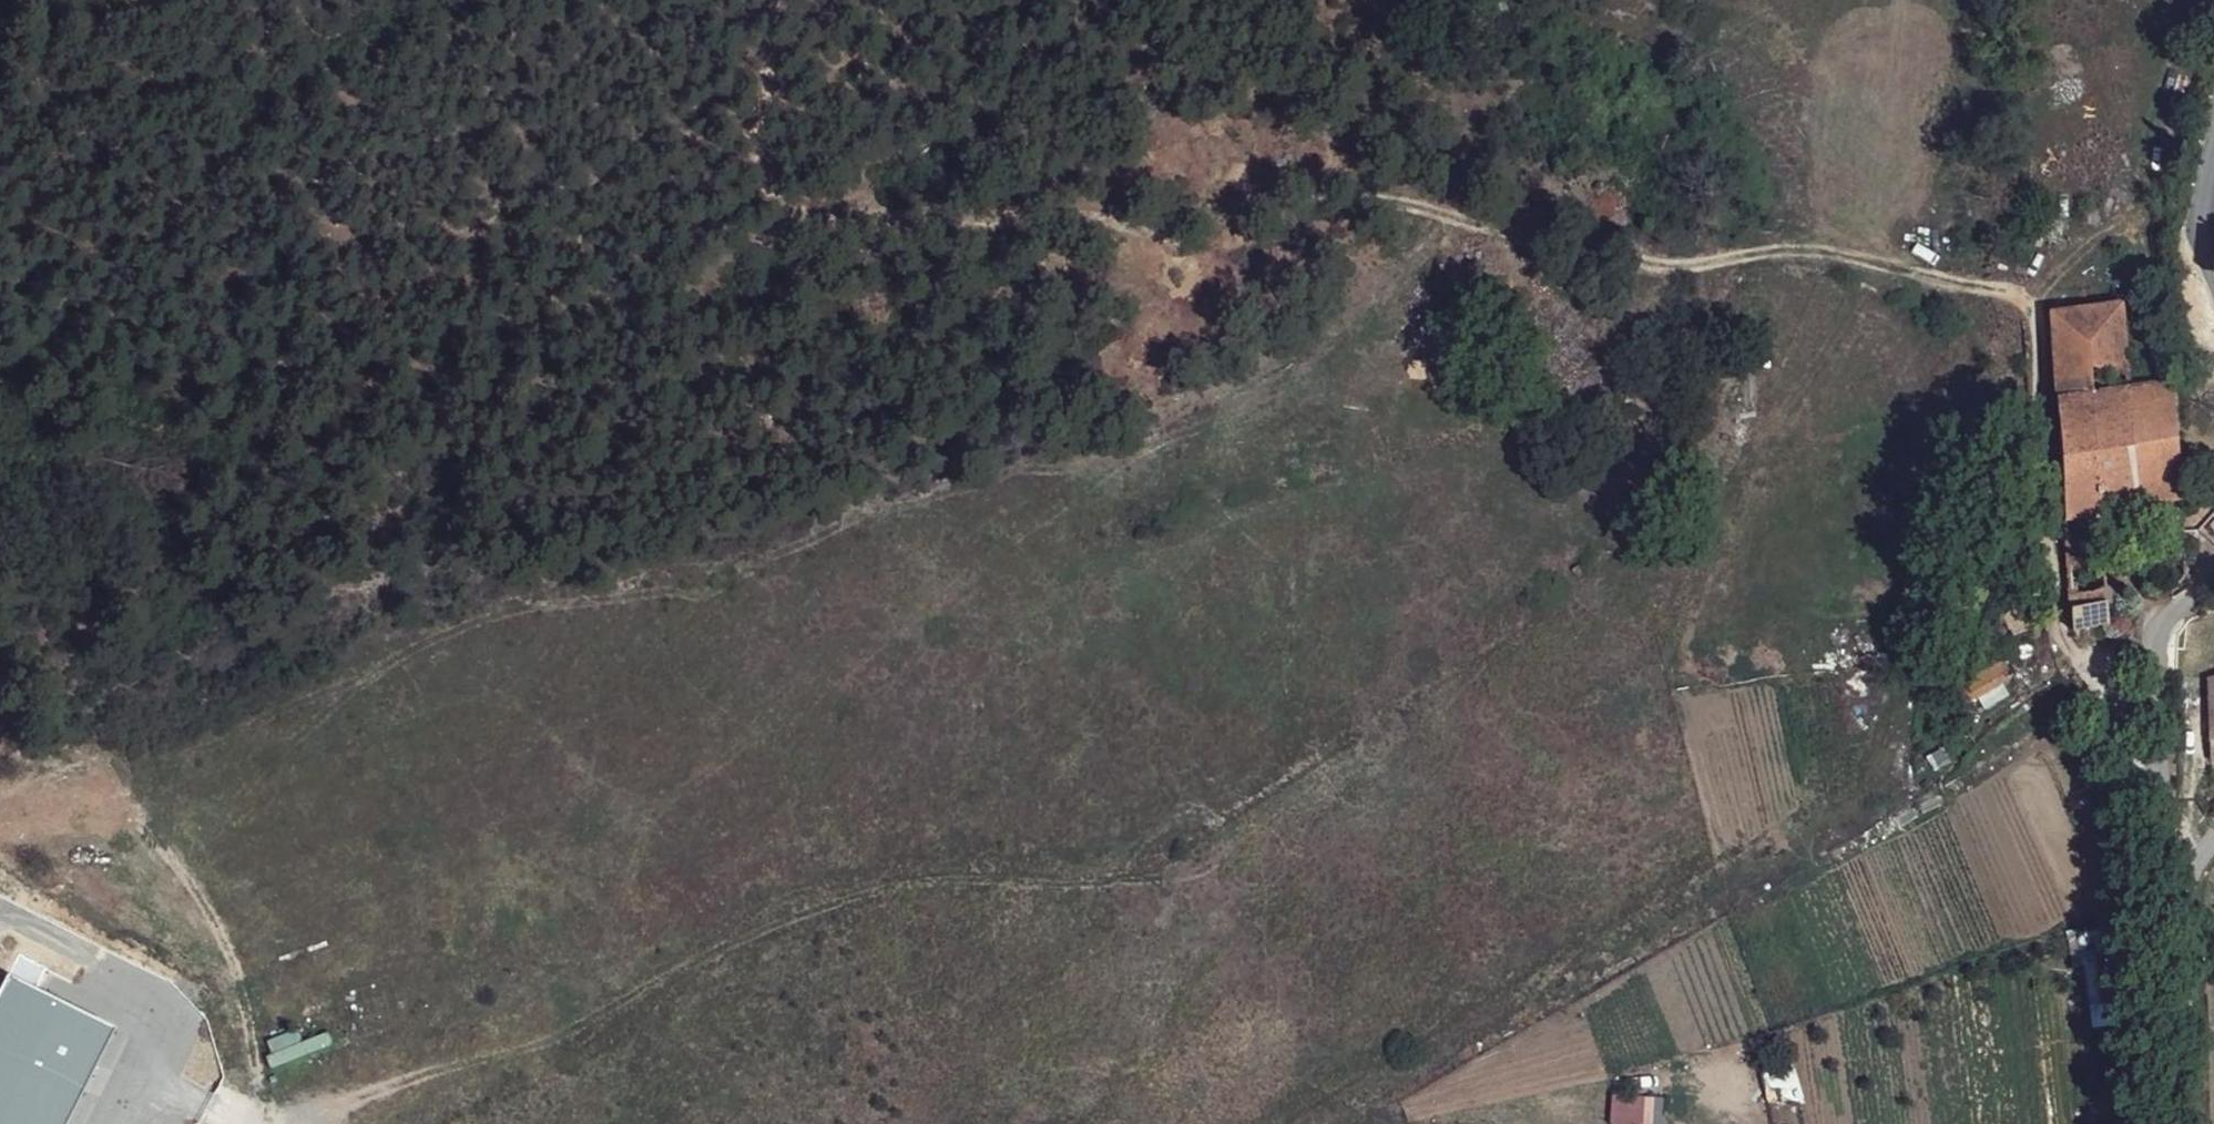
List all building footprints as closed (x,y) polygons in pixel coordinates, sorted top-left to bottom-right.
[(2051,314),(2066,523),(2168,503),(2167,589),(2171,588),(2175,586),(2178,584),(2181,580),(2183,575),(2183,570),(2180,501),(2171,384),(2153,387),(2127,390),(2122,303),(2051,314)] [(2163,340),(2146,342),(2153,387),(2171,384),(2163,340)] [(2067,540),(2073,632),(2109,626),(2120,612),(2118,586),(2105,585),(2103,534),(2067,540)] [(2007,611),(2017,635),(2027,632),(2019,605),(2007,611)] [(2017,635),(1995,643),(2005,661),(2014,676),(2040,662),(2027,632),(2017,635)] [(1957,689),(1965,703),(2014,676),(2005,661),(1957,689)] [(1612,1121),(1662,1122),(1662,1094),(1612,1093),(1612,1121)]
